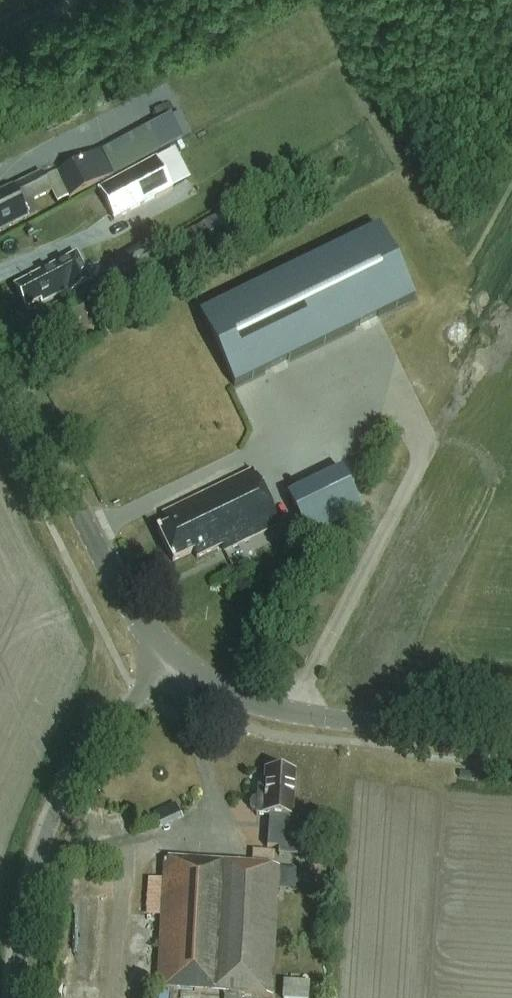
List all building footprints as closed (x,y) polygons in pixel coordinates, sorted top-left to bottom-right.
[(70,199),(114,176),(101,151),(57,173),(70,199)] [(51,193),(42,174),(0,195),(0,233),(28,220),(22,207),(51,193)] [(129,195),(85,217),(107,262),(152,240),(148,231),(157,226),(146,205),(136,210),(129,195)] [(379,227),(199,314),(234,387),(414,300),(379,227)] [(61,342),(95,324),(85,303),(89,301),(166,258),(161,249),(84,292),(73,298),(76,304),(34,326),(45,347),(59,339),(61,342)] [(72,294),(85,287),(71,259),(58,265),(15,287),(26,308),(40,301),(42,304),(70,289),(72,294)] [(224,553),(279,526),(253,472),(163,516),(168,527),(158,532),(173,564),(194,553),(197,560),(222,548),(224,553)] [(342,525),(316,481),(285,499),(313,548),(319,545),(316,540),(342,525)] [(293,820),(296,775),(266,773),(265,797),(259,797),(259,801),(256,802),(253,803),(250,805),(249,809),(250,812),(253,815),(255,817),(258,818),(270,819),(268,850),(301,851),(302,835),(308,836),(308,821),(293,820)] [(158,918),(154,992),(261,997),(272,997),(276,912),(290,912),(291,891),(278,891),(279,867),(162,860),(149,860),(146,917),(158,918)]
